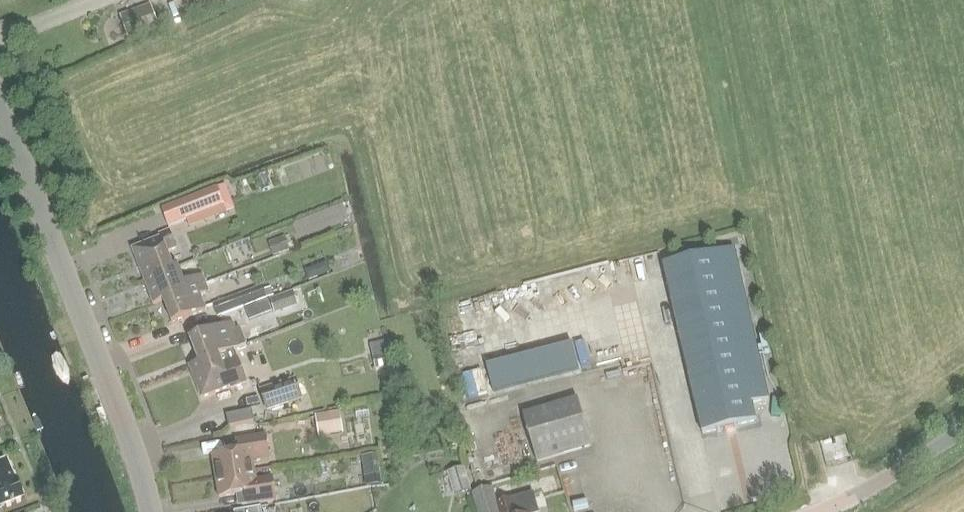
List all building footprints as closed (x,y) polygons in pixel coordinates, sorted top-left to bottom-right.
[(128,42),(159,31),(150,5),(119,16),(128,42)] [(217,188),(179,203),(185,220),(223,205),(217,188)] [(144,281),(173,269),(168,255),(176,252),(170,237),(172,236),(170,230),(159,235),(161,238),(132,249),(144,281)] [(267,243),(272,257),(289,250),(284,237),(267,243)] [(750,404),(767,400),(732,250),(661,266),(701,434),(754,422),(750,404)] [(177,267),(173,269),(144,281),(153,305),(163,301),(206,285),(202,276),(183,283),(177,267)] [(208,293),(206,285),(163,301),(172,325),(206,312),(200,296),(208,293)] [(244,294),(249,306),(267,299),(263,287),(244,294)] [(298,306),(292,291),(270,300),(275,315),(298,306)] [(247,305),(243,294),(212,305),(216,317),(247,305)] [(267,299),(249,306),(247,307),(251,318),(271,311),(267,299)] [(240,329),(234,331),(231,323),(189,339),(199,363),(199,364),(218,357),(245,346),(240,329)] [(372,356),(375,370),(395,366),(392,352),(372,356)] [(229,388),(230,391),(247,385),(237,360),(222,366),(218,357),(199,364),(199,363),(189,367),(201,399),(229,388)] [(517,362),(526,383),(535,380),(526,358),(517,362)] [(259,390),(266,411),(302,400),(295,379),(259,390)] [(536,462),(590,447),(577,399),(522,415),(536,462)] [(103,407),(97,409),(103,426),(109,424),(103,407)] [(254,422),(251,410),(226,416),(228,427),(254,422)] [(315,415),(318,437),(343,434),(340,412),(315,415)] [(211,457),(215,477),(254,471),(252,462),(269,459),(265,436),(235,441),(237,453),(211,457)] [(363,477),(380,475),(377,455),(361,457),(363,477)] [(21,499),(14,480),(12,480),(5,461),(0,463),(0,508),(21,499)] [(470,491),(463,467),(446,472),(453,497),(470,491)] [(255,481),(254,471),(215,477),(218,498),(244,494),(246,506),(276,501),(272,478),(255,481)] [(532,494),(497,504),(493,488),(473,492),(478,511),(537,511),(532,494)]
